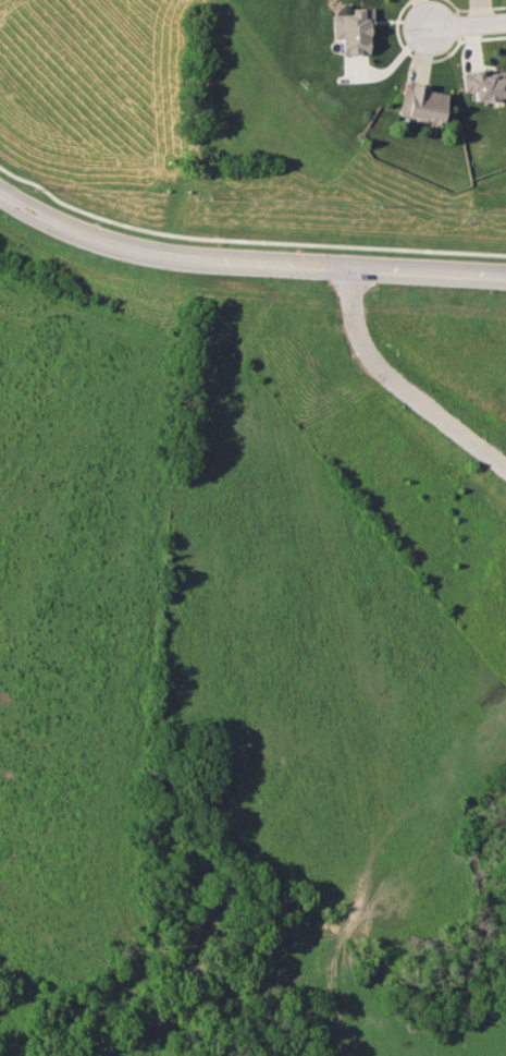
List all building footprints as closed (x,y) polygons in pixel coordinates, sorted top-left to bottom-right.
[(332,14),(333,40),(341,39),(341,55),(371,54),(369,7),(349,8),(350,14),(332,14)] [(473,90),(474,101),(505,98),(505,90),(504,69),(462,74),(463,91),(473,90)] [(398,115),(442,121),(447,90),(403,84),(398,115)]
